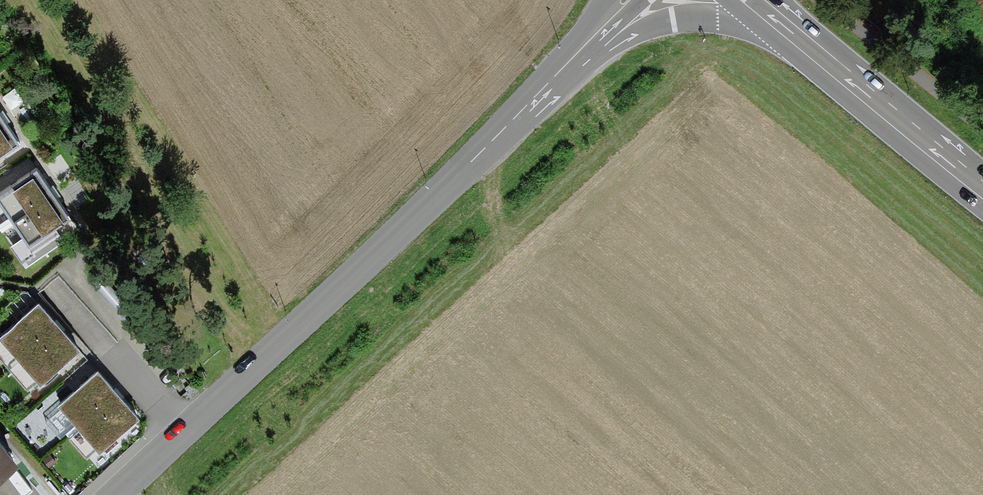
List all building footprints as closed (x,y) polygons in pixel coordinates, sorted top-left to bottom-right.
[(19,138),(3,114),(0,116),(0,151),(19,138)] [(14,217),(55,190),(38,164),(0,190),(0,198),(14,217)] [(14,217),(29,240),(70,212),(55,190),(14,217)] [(21,356),(60,321),(38,296),(0,330),(0,333),(21,356)] [(21,356),(41,378),(80,343),(60,321),(21,356)] [(59,400),(81,423),(119,389),(98,365),(59,400)] [(81,423),(102,446),(139,411),(119,389),(81,423)] [(0,431),(0,469),(19,452),(0,431)]
